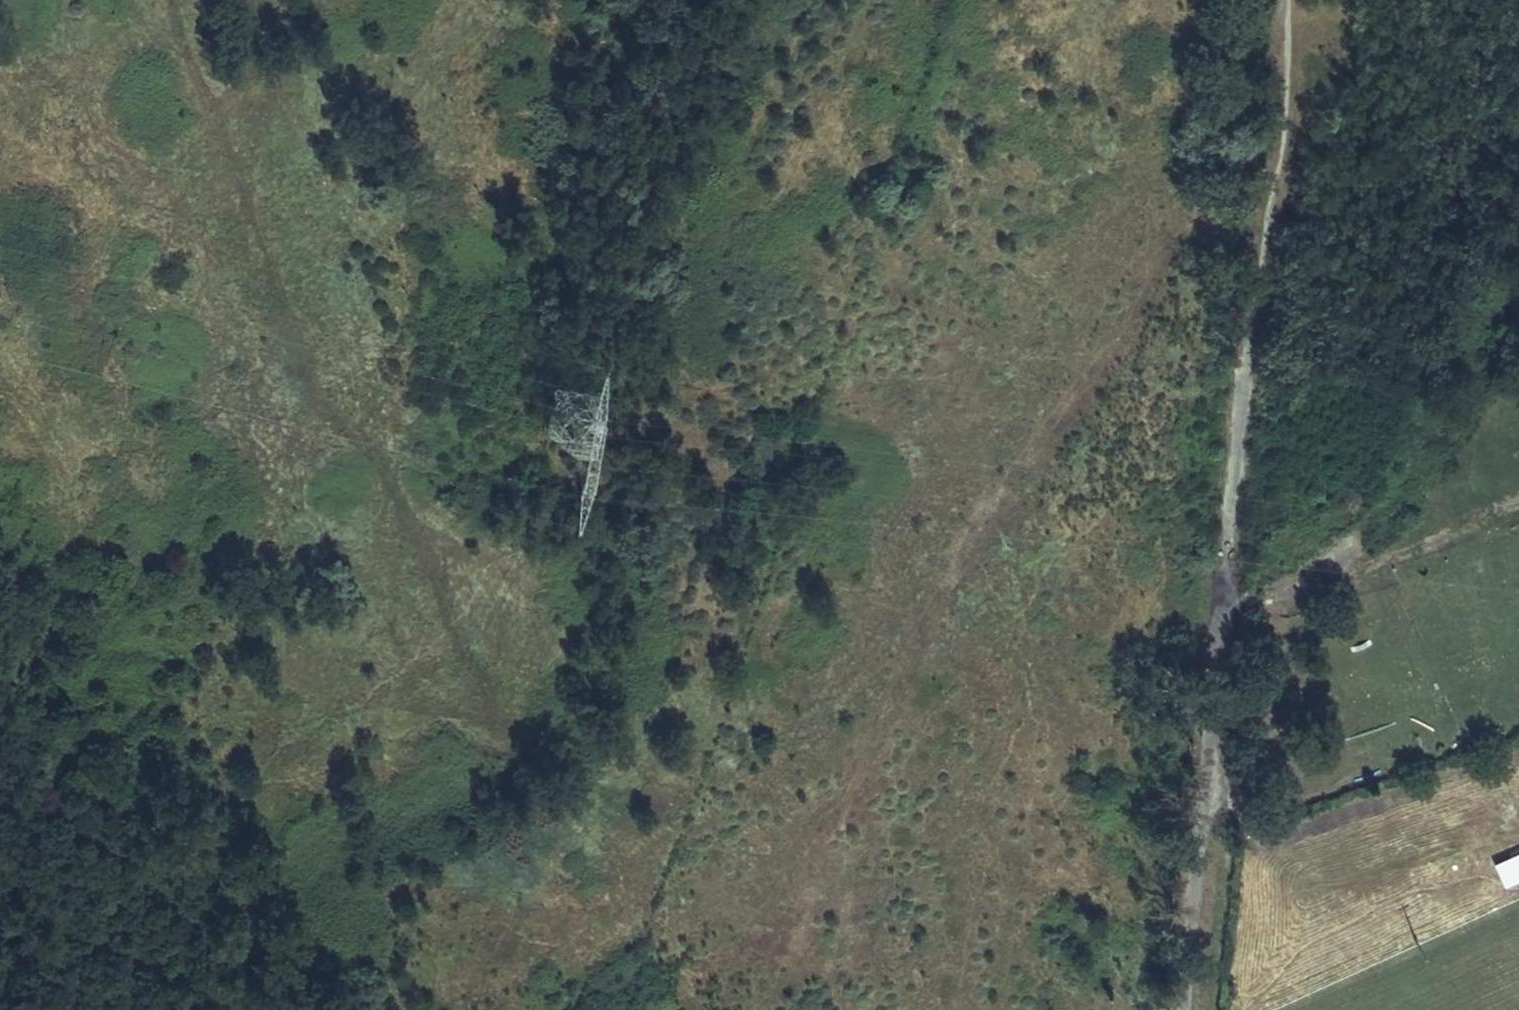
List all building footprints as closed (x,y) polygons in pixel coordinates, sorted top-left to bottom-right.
[(1503,883),(1518,876),(1518,851),(1493,862),(1503,883)]
